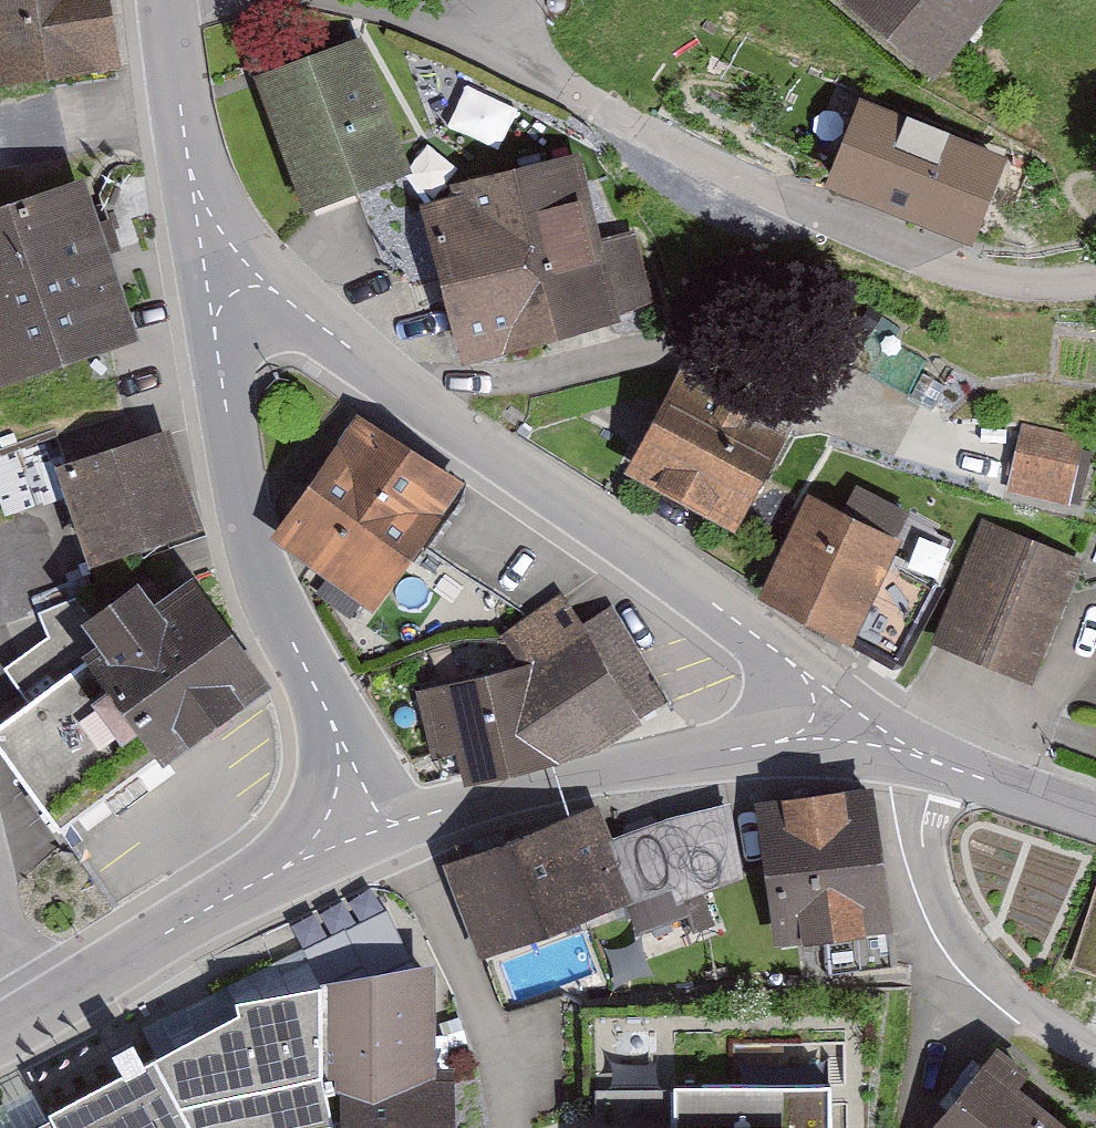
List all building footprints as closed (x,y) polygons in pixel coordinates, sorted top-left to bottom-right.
[(113,76),(101,0),(0,0),(0,94),(113,76)] [(996,0),(845,0),(828,19),(914,96),(999,2),(996,0)] [(358,47),(245,81),(285,212),(398,178),(358,47)] [(867,115),(838,193),(971,243),(1000,166),(867,115)] [(575,167),(407,200),(439,362),(642,322),(626,239),(591,246),(575,167)] [(0,219),(0,396),(139,352),(89,191),(0,219)] [(766,444),(669,390),(620,477),(717,531),(766,444)] [(463,487),(357,414),(273,533),(379,607),(463,487)] [(1078,431),(1017,420),(1003,495),(1065,506),(1078,431)] [(148,434),(37,471),(70,566),(180,529),(148,434)] [(839,521),(801,502),(750,601),(837,645),(841,637),(877,656),(918,574),(877,553),(892,523),(849,502),(839,521)] [(1073,560),(981,527),(934,656),(1026,690),(1073,560)] [(0,718),(0,741),(59,825),(254,689),(177,580),(127,614),(115,598),(7,673),(26,700),(0,718)] [(520,668),(417,687),(432,767),(447,764),(452,790),(561,770),(661,704),(606,622),(578,641),(554,605),(501,640),(520,668)] [(861,793),(747,808),(765,950),(879,935),(861,793)] [(590,818),(440,869),(469,955),(621,903),(629,925),(739,887),(711,806),(599,844),(590,818)] [(1095,941),(1095,878),(1087,940),(1095,941)] [(10,1127),(439,1127),(439,1077),(422,1077),(422,972),(230,1005),(10,1127)] [(525,1033),(528,1127),(859,1127),(856,1024),(525,1033)] [(994,1052),(932,1127),(1067,1127),(1014,1085),(1022,1075),(994,1052)]
